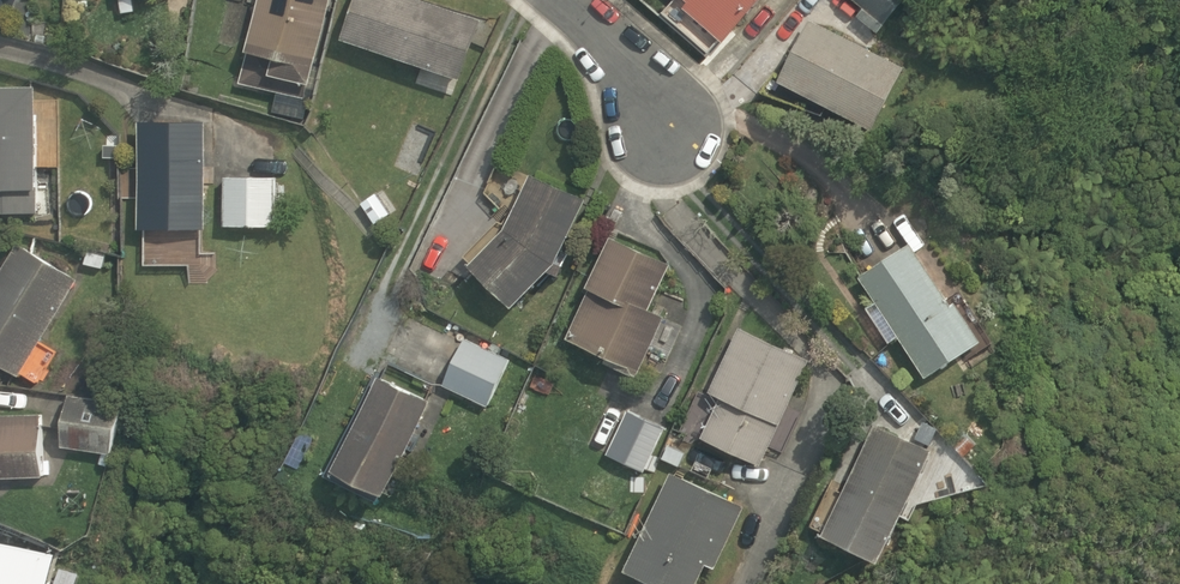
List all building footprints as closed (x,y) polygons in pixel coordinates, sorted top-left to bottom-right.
[(245,48),(249,49),(239,82),(278,91),(273,111),(304,118),(313,80),(311,80),(329,0),(257,0),(245,48)] [(430,0),(354,0),(341,36),(460,77),(481,17),(430,0)] [(687,1),(681,7),(721,42),(757,0),(685,0),(687,1)] [(863,7),(856,15),(876,32),(903,0),(854,0),(863,7)] [(808,19),(776,81),(871,129),(903,67),(808,19)] [(34,84),(0,84),(0,212),(38,212),(34,84)] [(205,123),(138,122),(138,224),(205,224),(205,123)] [(585,197),(529,171),(505,225),(468,261),(511,304),(556,260),(585,197)] [(274,176),(225,174),(224,224),(275,225),(274,176)] [(585,284),(590,286),(566,335),(606,353),(604,358),(637,373),(665,314),(649,307),(670,261),(610,235),(585,284)] [(889,341),(898,335),(924,375),(981,337),(949,292),(947,293),(910,237),(858,273),(876,299),(867,305),(889,341)] [(18,240),(0,270),(0,363),(18,374),(77,277),(18,240)] [(106,255),(87,250),(84,263),(102,268),(106,255)] [(760,463),(808,358),(739,325),(709,389),(720,394),(700,436),(760,463)] [(464,337),(442,383),(487,404),(509,358),(464,337)] [(384,491),(429,399),(376,373),(375,375),(372,374),(324,472),(377,499),(382,490),(384,491)] [(120,401),(69,393),(60,444),(112,453),(120,401)] [(666,424),(628,406),(606,453),(644,471),(666,424)] [(43,474),(40,412),(0,413),(0,476),(43,474)] [(932,447),(874,421),(822,531),(878,559),(932,447)] [(678,465),(685,451),(668,443),(661,457),(678,465)] [(671,470),(625,564),(664,583),(695,583),(706,560),(715,565),(744,504),(671,470)] [(56,550),(0,539),(0,583),(47,583),(56,550)] [(59,565),(54,583),(57,583),(74,583),(79,571),(59,565)]
